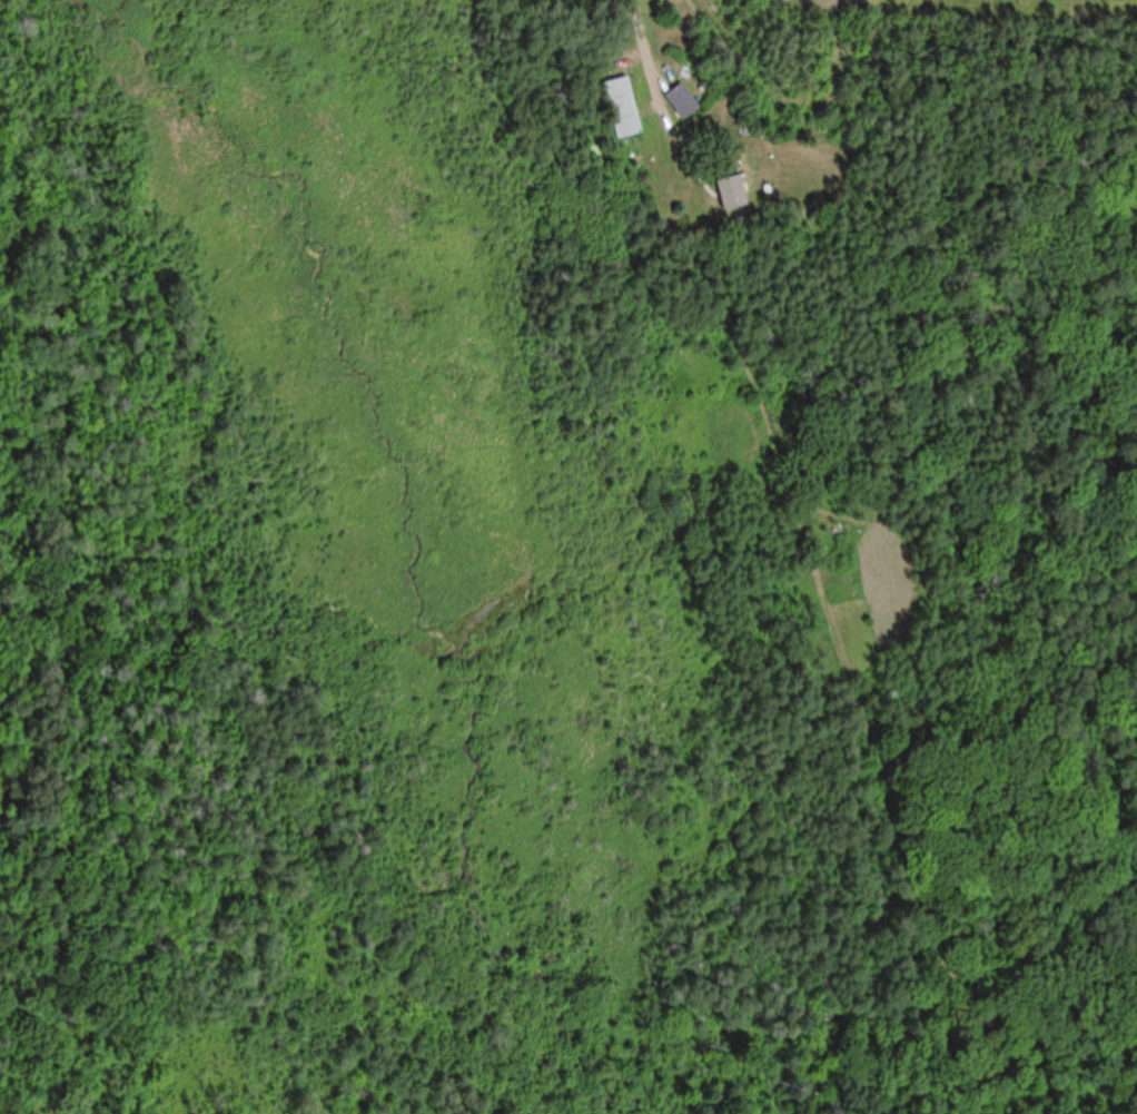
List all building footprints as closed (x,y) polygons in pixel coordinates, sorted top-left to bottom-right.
[(630,77),(604,82),(617,139),(642,133),(630,77)] [(748,205),(739,174),(716,181),(725,212),(748,205)]
